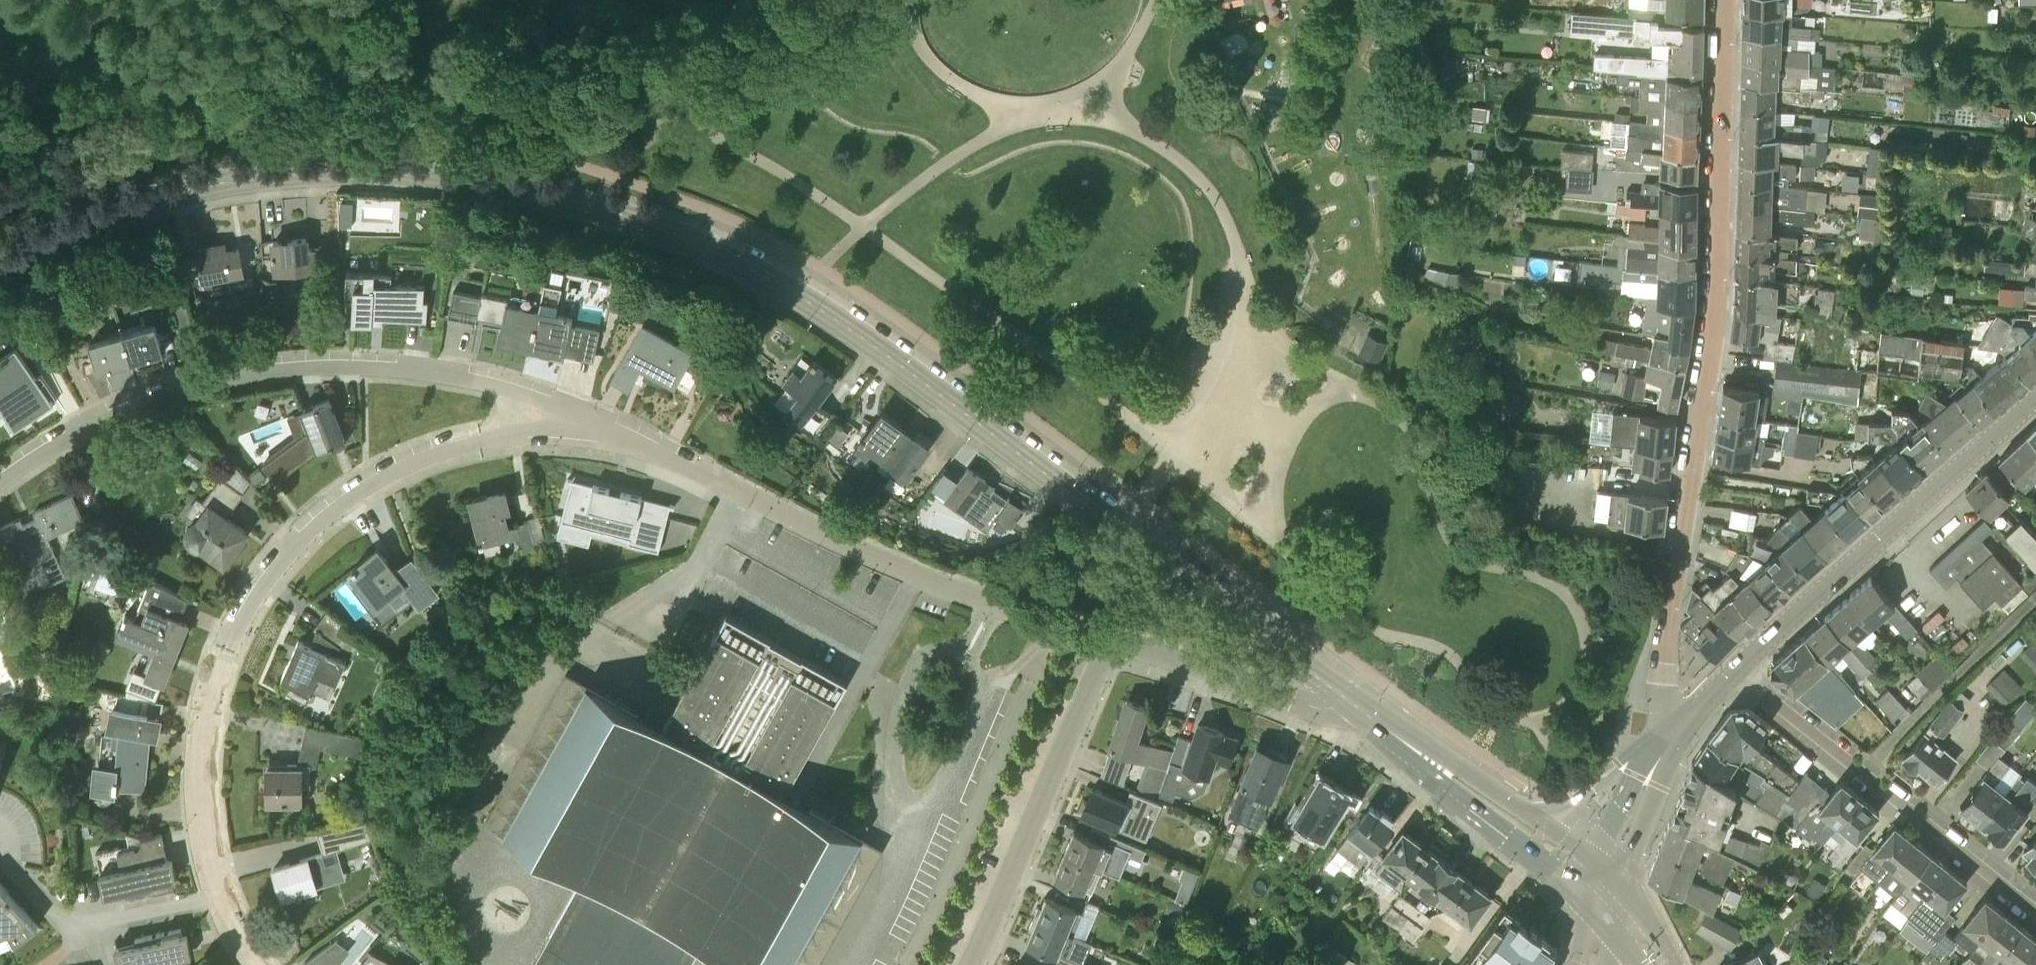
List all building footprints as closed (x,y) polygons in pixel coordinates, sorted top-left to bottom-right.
[(1703,26),(1703,0),(1632,0),(1631,17),(1571,12),(1571,13),(1628,19),(1632,19),(1658,20),(1657,24),(1703,26)] [(1743,10),(1781,13),(1792,13),(1793,0),(1743,0),(1743,10)] [(1997,21),(1997,6),(1988,6),(1988,21),(1997,21)] [(1781,13),(1743,10),(1742,32),(1780,35),(1780,34),(1811,37),(1812,16),(1781,13)] [(1593,68),(1605,69),(1623,71),(1623,73),(1636,74),(1652,75),(1701,77),(1703,26),(1657,24),(1658,20),(1632,19),(1628,19),(1571,13),(1570,33),(1634,38),(1653,39),(1652,57),(1594,54),(1593,68)] [(1914,36),(1915,31),(1911,26),(1906,26),(1902,29),(1901,35),(1905,39),(1910,39),(1914,36)] [(1809,64),(1822,65),(1822,52),(1815,51),(1816,39),(1819,40),(1820,38),(1811,37),(1780,34),(1780,35),(1742,32),(1742,57),(1809,64)] [(1495,54),(1496,47),(1486,45),(1485,53),(1495,54)] [(1912,48),(1894,47),(1893,55),(1911,57),(1912,48)] [(1821,76),(1822,65),(1809,64),(1742,57),(1741,79),(1777,82),(1777,83),(1806,87),(1817,88),(1818,76),(1821,76)] [(1458,59),(1441,58),(1440,77),(1456,78),(1458,59)] [(1915,66),(1902,65),(1902,73),(1915,74),(1915,66)] [(1666,100),(1700,103),(1701,77),(1652,75),(1636,74),(1623,73),(1622,75),(1622,83),(1640,85),(1639,97),(1625,96),(1625,98),(1639,99),(1666,100)] [(1777,82),(1741,79),(1740,107),(1776,110),(1776,99),(1811,102),(1811,96),(1824,97),(1824,89),(1817,88),(1806,87),(1777,83),(1777,82)] [(1905,83),(1903,97),(1911,98),(1912,84),(1905,83)] [(1666,100),(1639,99),(1625,98),(1625,102),(1630,102),(1629,110),(1647,112),(1646,114),(1645,124),(1645,125),(1665,126),(1699,129),(1700,103),(1666,100)] [(1486,119),(1486,105),(1473,105),(1473,119),(1486,119)] [(2010,107),(1994,105),(1993,113),(2009,114),(2010,107)] [(1740,131),(1812,139),(1817,140),(1827,141),(1828,130),(1812,129),(1812,126),(1795,124),(1795,112),(1776,110),(1740,107),(1740,131)] [(1628,122),(1629,122),(1629,113),(1615,112),(1615,115),(1615,122),(1628,123),(1628,122)] [(1665,126),(1645,125),(1645,124),(1629,122),(1628,122),(1628,123),(1626,148),(1637,150),(1663,152),(1697,156),(1699,129),(1665,126)] [(2023,123),(2022,135),(2035,136),(2035,125),(2023,123)] [(1608,143),(1621,143),(1622,124),(1619,124),(1619,126),(1609,126),(1608,143)] [(1817,140),(1812,139),(1740,131),(1739,152),(1739,158),(1778,162),(1779,145),(1783,145),(1783,150),(1816,153),(1817,140)] [(2006,138),(1995,137),(1995,146),(2006,147),(2006,138)] [(1483,148),(1472,147),(1472,156),(1482,157),(1483,148)] [(1660,162),(1658,175),(1696,179),(1697,156),(1663,152),(1637,150),(1626,148),(1625,158),(1628,159),(1660,162)] [(1567,166),(1591,170),(1592,151),(1562,149),(1560,166),(1567,166)] [(1778,162),(1739,158),(1738,180),(1772,183),(1773,183),(1773,175),(1795,178),(1796,164),(1778,162)] [(1480,175),(1480,162),(1468,162),(1468,175),(1480,175)] [(1800,177),(1814,178),(1815,165),(1801,164),(1800,177)] [(1591,170),(1567,166),(1566,187),(1590,189),(1591,170)] [(1808,187),(1773,183),(1772,183),(1738,180),(1738,201),(1772,205),(1773,197),(1807,202),(1808,187)] [(1661,211),(1696,212),(1696,186),(1658,185),(1658,192),(1626,190),(1626,196),(1631,197),(1630,205),(1646,204),(1658,205),(1661,205),(1661,211)] [(1737,228),(1771,232),(1772,219),(1813,223),(1814,210),(1772,205),(1738,201),(1737,228)] [(1646,204),(1630,205),(1613,204),(1613,213),(1629,214),(1629,217),(1645,218),(1646,204)] [(1660,243),(1695,247),(1696,212),(1661,211),(1661,205),(1658,205),(1658,225),(1645,225),(1645,222),(1629,221),(1628,235),(1643,236),(1660,238),(1660,243)] [(2035,259),(2035,207),(2031,205),(2019,233),(2034,239),(2028,256),(2035,259)] [(352,227),(352,216),(340,215),(340,226),(352,227)] [(1952,225),(1924,222),(1921,248),(1950,250),(1952,225)] [(1737,228),(1736,251),(1769,254),(1788,257),(1789,249),(1798,250),(1798,235),(1771,232),(1737,228)] [(1905,230),(1892,229),(1891,238),(1904,239),(1905,230)] [(1617,266),(1626,267),(1626,266),(1634,266),(1695,272),(1695,247),(1660,243),(1660,238),(1643,236),(1628,235),(1613,234),(1613,244),(1619,245),(1617,265),(1617,266)] [(275,274),(314,271),(312,249),(307,249),(306,238),(274,241),(275,254),(273,254),(275,274)] [(1835,241),(1815,240),(1815,249),(1834,250),(1835,241)] [(202,282),(244,274),(239,249),(215,254),(214,246),(197,249),(200,263),(197,264),(198,268),(199,268),(202,282)] [(257,246),(249,246),(250,256),(258,256),(257,246)] [(1804,273),(1805,262),(1798,260),(1798,258),(1788,257),(1769,254),(1736,251),(1735,274),(1769,278),(1769,277),(1769,269),(1797,272),(1804,273)] [(1985,257),(1984,269),(2024,273),(2025,262),(1985,257)] [(1626,266),(1626,267),(1617,266),(1617,265),(1595,262),(1593,274),(1621,278),(1657,281),(1656,297),(1658,297),(1674,299),(1694,302),(1695,272),(1634,266),(1626,266)] [(1460,273),(1449,271),(1443,286),(1457,292),(1460,273)] [(184,290),(181,273),(159,278),(163,295),(184,290)] [(347,273),(346,301),(353,302),(352,325),(372,327),(373,324),(383,324),(383,319),(427,322),(428,302),(424,301),(425,286),(391,284),(392,275),(365,274),(347,273)] [(1769,277),(1769,278),(1735,274),(1734,308),(1761,313),(1771,314),(1772,314),(1772,313),(1776,313),(1777,303),(1777,297),(1795,300),(1796,286),(1778,283),(1778,278),(1769,277)] [(1912,280),(1911,292),(1923,293),(1924,281),(1912,280)] [(1434,310),(1443,290),(1424,282),(1415,302),(1434,310)] [(572,343),(571,347),(582,349),(587,328),(571,324),(572,317),(556,313),(561,287),(544,284),(539,310),(538,310),(531,348),(565,355),(567,342),(572,343)] [(2035,287),(2035,286),(2025,286),(2024,298),(2035,299),(2035,287)] [(1819,287),(1815,311),(1832,313),(1836,290),(1819,287)] [(1941,300),(1952,301),(1953,294),(1942,292),(1941,300)] [(514,345),(531,348),(538,310),(507,303),(508,298),(482,293),(477,316),(503,321),(501,329),(500,328),(496,346),(513,349),(514,345)] [(1522,293),(1520,312),(1536,314),(1538,295),(1522,293)] [(1674,299),(1658,297),(1656,297),(1628,293),(1627,301),(1646,304),(1641,332),(1653,334),(1653,333),(1690,338),(1694,302),(1674,299)] [(1771,314),(1761,313),(1734,308),(1730,336),(1766,340),(1764,357),(1776,359),(1793,361),(1795,347),(1796,344),(1778,342),(1781,316),(1772,314),(1771,314)] [(2029,312),(2029,317),(2013,316),(2012,323),(2013,323),(2035,324),(2035,312),(2029,312)] [(2031,380),(2035,375),(2035,324),(2013,323),(2012,323),(1999,315),(1988,332),(2000,341),(2009,329),(2018,339),(2005,350),(2008,353),(2031,380)] [(694,350),(644,323),(614,377),(629,385),(641,365),(648,369),(647,370),(674,385),(694,350)] [(122,333),(131,362),(164,353),(155,324),(122,333)] [(1963,360),(1970,361),(1973,343),(1922,336),(1881,330),(1879,349),(1877,371),(1919,377),(1919,373),(1960,378),(1963,360)] [(98,371),(131,362),(122,333),(90,342),(98,371)] [(1368,333),(1359,352),(1379,361),(1388,342),(1368,333)] [(1636,357),(1648,360),(1648,359),(1685,366),(1689,346),(1690,338),(1653,333),(1653,334),(1651,347),(1617,340),(1614,353),(1626,355),(1636,357)] [(16,347),(0,358),(0,406),(15,429),(53,404),(16,347)] [(2031,380),(2008,353),(1973,383),(1996,409),(2031,380)] [(1634,365),(1636,357),(1626,355),(1624,363),(1634,365)] [(1646,377),(1661,381),(1658,401),(1677,405),(1685,366),(1648,359),(1648,360),(1644,376),(1646,377)] [(1776,359),(1774,384),(1803,388),(1802,392),(1858,402),(1862,370),(1862,369),(1839,367),(1802,362),(1793,361),(1776,359)] [(797,431),(799,427),(813,437),(831,413),(817,402),(834,380),(815,365),(817,363),(813,360),(802,376),(794,369),(784,382),(798,393),(782,414),(786,417),(783,421),(797,431)] [(1612,387),(1615,373),(1600,370),(1597,384),(1612,387)] [(1646,377),(1644,376),(1624,371),(1620,392),(1644,398),(1646,377)] [(1973,383),(1972,382),(1971,383),(1962,382),(1947,394),(1951,397),(1955,393),(1956,395),(1980,423),(1996,409),(1973,383)] [(1774,384),(1772,395),(1789,398),(1801,399),(1802,392),(1803,388),(1774,384)] [(1754,418),(1755,418),(1759,391),(1723,385),(1718,414),(1753,419),(1754,418)] [(1918,402),(1932,412),(1922,419),(1948,449),(1980,423),(1956,395),(1955,393),(1951,397),(1950,397),(1946,400),(1926,387),(1918,402)] [(264,464),(276,480),(312,454),(345,441),(329,400),(303,410),(312,432),(302,436),(264,464)] [(1591,409),(1588,436),(1608,438),(1611,412),(1591,409)] [(1855,438),(1896,440),(1898,438),(1924,469),(1948,449),(1922,419),(1918,422),(1911,412),(1892,409),(1892,423),(1856,422),(1855,438)] [(1634,444),(1672,448),(1676,418),(1613,411),(1610,441),(1634,444)] [(882,460),(903,432),(881,416),(884,412),(883,412),(855,449),(866,458),(871,452),(882,460)] [(1718,414),(1715,435),(1763,443),(1764,434),(1755,433),(1757,420),(1755,420),(1755,419),(1753,419),(1718,414)] [(1793,454),(1798,425),(1785,424),(1781,446),(1783,447),(1782,452),(1793,454)] [(2027,433),(2035,443),(2035,424),(2027,433)] [(902,484),(917,462),(929,446),(915,436),(913,439),(903,432),(882,460),(891,467),(887,473),(902,484)] [(2035,476),(2035,443),(2027,433),(1999,459),(2025,486),(2035,476)] [(1712,457),(1759,465),(1763,443),(1715,435),(1712,457)] [(1874,460),(1879,456),(1905,486),(1924,469),(1898,438),(1896,440),(1880,454),(1871,455),(1874,460)] [(1634,444),(1631,468),(1669,473),(1672,448),(1634,444)] [(1879,456),(1874,460),(1864,468),(1858,474),(1859,476),(1860,475),(1885,504),(1905,486),(1879,456)] [(943,504),(947,499),(963,511),(962,512),(986,530),(994,520),(995,521),(997,519),(1011,530),(1026,510),(1008,497),(1007,499),(993,489),(992,490),(983,484),(986,481),(968,468),(960,479),(946,469),(928,493),(943,504)] [(2025,513),(1986,471),(1965,490),(1988,516),(1996,510),(2001,516),(2004,513),(2014,523),(2004,533),(2035,568),(2035,569),(2035,511),(2032,507),(2025,513)] [(1859,476),(1843,490),(1868,518),(1885,504),(1860,475),(1859,476)] [(205,548),(224,561),(246,531),(226,517),(243,493),(227,482),(219,477),(202,501),(197,496),(187,511),(197,518),(194,519),(192,520),(190,522),(187,525),(186,528),(185,532),(185,535),(185,539),(187,543),(190,545),(194,548),(197,549),(201,549),(205,548)] [(630,537),(628,543),(658,551),(669,509),(641,502),(642,497),(622,491),(620,498),(608,495),(610,489),(593,484),(592,490),(570,484),(561,520),(630,537)] [(1823,507),(1849,536),(1868,518),(1843,490),(1839,494),(1837,491),(1808,488),(1806,501),(1820,503),(1824,507),(1823,507)] [(1610,491),(1606,521),(1664,528),(1667,497),(1610,491)] [(2,560),(11,556),(22,580),(19,582),(24,594),(66,576),(49,537),(85,520),(81,512),(73,494),(33,511),(37,519),(24,524),(21,517),(0,526),(0,556),(2,560)] [(529,521),(507,526),(499,494),(472,500),(484,546),(519,537),(523,551),(535,548),(529,521)] [(1789,513),(1789,514),(1826,555),(1849,536),(1823,507),(1812,517),(1801,503),(1789,513)] [(1826,555),(1789,514),(1789,513),(1767,538),(1783,545),(1807,572),(1826,555)] [(1931,569),(1946,586),(1957,577),(1983,607),(1994,597),(2002,606),(2023,587),(2027,593),(2035,585),(2035,572),(2034,570),(2020,582),(1981,539),(1994,527),(1986,519),(1931,569)] [(1767,538),(1752,534),(1747,556),(1765,562),(1790,588),(1807,572),(1783,545),(1767,538)] [(419,609),(437,595),(410,559),(395,571),(378,549),(353,568),(362,580),(352,587),(370,610),(379,602),(381,604),(403,587),(419,609)] [(1640,571),(1654,573),(1656,554),(1643,552),(1640,571)] [(490,560),(488,554),(488,553),(486,553),(478,555),(479,562),(490,560)] [(1748,577),(1772,604),(1790,588),(1765,562),(1748,577)] [(567,577),(565,567),(554,570),(557,580),(567,577)] [(1721,581),(1756,618),(1772,604),(1748,577),(1740,584),(1730,572),(1721,581)] [(1907,638),(1917,629),(1871,576),(1848,596),(1871,621),(1874,618),(1876,621),(1885,613),(1907,638)] [(1717,611),(1740,633),(1756,618),(1721,581),(1713,588),(1706,581),(1696,590),(1717,611)] [(133,668),(126,685),(158,698),(181,637),(174,635),(189,599),(149,583),(136,617),(125,613),(117,636),(154,651),(145,673),(133,668)] [(1740,633),(1717,611),(1696,590),(1692,586),(1685,608),(1692,614),(1681,625),(1715,658),(1740,633)] [(1857,638),(1876,621),(1874,618),(1871,621),(1848,596),(1826,615),(1852,642),(1880,671),(1883,668),(1862,641),(1857,638)] [(314,628),(330,640),(353,656),(361,644),(341,631),(346,624),(343,621),(327,610),(314,628)] [(504,833),(581,876),(571,894),(570,893),(544,941),(587,964),(689,964),(697,951),(696,951),(701,942),(712,949),(742,964),(789,964),(861,836),(792,798),(784,793),(794,776),(795,776),(848,681),(803,656),(802,657),(771,639),(771,638),(726,613),(694,672),(673,709),(674,709),(664,726),(587,684),(550,750),(540,745),(543,747),(534,762),(532,760),(531,761),(541,766),(504,833)] [(1866,675),(1873,683),(1879,677),(1877,673),(1852,642),(1826,615),(1802,636),(1829,663),(1829,662),(1840,653),(1863,678),(1866,675)] [(1836,726),(1863,702),(1829,662),(1829,663),(1802,636),(1771,663),(1770,673),(1836,726)] [(2035,670),(2035,638),(2020,654),(2035,670)] [(287,691),(319,710),(327,695),(312,687),(328,652),(298,639),(282,677),(291,681),(287,691)] [(1921,668),(1937,686),(1954,670),(1938,653),(1921,668)] [(1923,699),(1937,686),(1921,668),(1916,672),(1917,674),(1908,683),(1919,696),(1920,695),(1923,699)] [(1986,686),(2004,704),(2022,687),(2004,668),(1986,686)] [(1906,707),(1889,689),(1876,701),(1893,720),(1906,707)] [(1956,702),(1952,699),(1903,759),(1916,770),(1917,769),(1936,783),(1957,757),(1934,738),(1938,732),(1944,736),(1965,710),(1964,709),(1972,699),(1964,692),(1956,702)] [(1993,739),(2006,749),(2021,729),(2035,712),(2035,705),(2026,696),(2008,717),(2010,719),(1993,739)] [(1135,791),(1157,800),(1159,795),(1158,794),(1172,753),(1134,739),(1145,706),(1126,700),(1100,777),(1123,785),(1132,758),(1144,762),(1135,791)] [(1788,790),(1799,778),(1753,742),(1768,723),(1749,707),(1729,709),(1709,736),(1766,775),(1765,776),(1788,790)] [(117,793),(117,785),(146,787),(149,748),(145,748),(148,735),(156,737),(160,719),(111,709),(106,728),(113,730),(113,735),(103,734),(100,763),(95,763),(92,790),(117,793)] [(302,742),(321,747),(366,757),(366,738),(306,724),(302,742)] [(1210,777),(1215,761),(1228,765),(1237,738),(1223,733),(1224,733),(1198,724),(1192,741),(1178,736),(1173,753),(1172,753),(1158,794),(1159,795),(1172,800),(1177,783),(1185,785),(1193,780),(1195,772),(1210,777)] [(1763,779),(1765,776),(1766,775),(1709,736),(1694,758),(1724,779),(1731,769),(1752,783),(1744,794),(1753,799),(1766,782),(1763,779)] [(1258,828),(1270,799),(1271,799),(1288,757),(1258,744),(1250,763),(1240,786),(1230,812),(1241,816),(1239,820),(1258,828)] [(1960,805),(1981,822),(2005,791),(1995,783),(2010,764),(1999,755),(1989,769),(1960,805)] [(1700,837),(1717,846),(1719,839),(1732,805),(1730,804),(1736,788),(1724,780),(1724,779),(1694,758),(1692,760),(1671,817),(1702,829),(1700,837)] [(311,785),(310,762),(298,762),(288,762),(288,767),(280,767),(267,767),(267,772),(267,801),(304,801),(304,785),(311,785)] [(1797,828),(1810,839),(1814,834),(1823,842),(1826,839),(1860,796),(1841,780),(1831,793),(1805,771),(1799,778),(1788,790),(1765,776),(1763,779),(1766,782),(1753,799),(1796,829),(1797,828)] [(1350,798),(1355,801),(1358,797),(1320,775),(1316,781),(1311,779),(1298,803),(1295,801),(1284,820),(1305,832),(1307,828),(1322,837),(1322,839),(1325,841),(1350,798)] [(2016,824),(2035,798),(2035,789),(2034,788),(2035,785),(2025,776),(2023,779),(2018,775),(2005,791),(1981,822),(2003,839),(2016,824)] [(1126,801),(1092,787),(1087,799),(1084,798),(1080,809),(1082,810),(1081,813),(1132,834),(1143,808),(1158,814),(1162,803),(1157,800),(1135,791),(1131,789),(1126,801)] [(1860,796),(1826,839),(1834,847),(1828,854),(1841,864),(1860,840),(1857,838),(1879,811),(1860,796)] [(1370,850),(1371,851),(1393,822),(1390,819),(1392,816),(1383,810),(1381,813),(1370,805),(1338,848),(1359,865),(1370,850)] [(1723,852),(1716,848),(1717,846),(1700,837),(1702,829),(1671,817),(1659,846),(1693,857),(1690,864),(1695,867),(1697,862),(1702,865),(1700,870),(1723,883),(1735,857),(1723,852)] [(323,854),(371,840),(365,822),(317,832),(323,854)] [(1840,877),(1851,885),(1865,868),(1879,880),(1913,838),(1894,823),(1874,848),(1866,842),(1846,867),(1840,877)] [(1126,840),(1093,826),(1089,837),(1074,831),(1064,854),(1101,869),(1120,877),(1121,874),(1117,872),(1126,851),(1142,858),(1146,849),(1126,840)] [(1385,860),(1376,871),(1399,889),(1404,875),(1405,873),(1425,846),(1403,829),(1382,858),(1385,860)] [(141,835),(127,830),(129,845),(96,852),(106,898),(107,898),(106,893),(126,889),(127,894),(172,885),(171,880),(177,879),(172,856),(167,857),(162,833),(141,837),(141,835)] [(1723,852),(1735,857),(1757,869),(1771,844),(1763,839),(1760,844),(1730,834),(1723,852)] [(2023,850),(2029,855),(2027,858),(2035,866),(2035,834),(2023,850)] [(1913,838),(1879,880),(1878,882),(1896,896),(1930,853),(1913,838)] [(1425,846),(1405,873),(1404,875),(1426,891),(1447,862),(1425,846)] [(1689,881),(1695,867),(1690,864),(1693,857),(1659,846),(1648,876),(1713,912),(1723,894),(1689,881)] [(1895,896),(1891,902),(1909,916),(1948,867),(1930,853),(1896,896),(1895,897),(1895,896)] [(1091,892),(1101,869),(1064,854),(1055,876),(1091,892)] [(297,895),(318,889),(317,886),(324,884),(315,855),(274,867),(283,897),(296,893),(297,895)] [(1426,891),(1448,907),(1469,879),(1447,862),(1426,891)] [(1182,879),(1194,884),(1199,873),(1184,866),(1179,878),(1182,879)] [(1944,929),(1954,916),(1945,909),(1967,882),(1948,867),(1909,916),(1926,930),(1919,939),(1929,947),(1936,940),(1944,929)] [(1304,876),(1299,882),(1306,887),(1310,881),(1304,876)] [(1817,899),(1826,884),(1814,877),(1805,892),(1817,899)] [(1448,907),(1470,923),(1491,895),(1469,879),(1448,907)] [(13,934),(15,939),(16,938),(36,924),(37,925),(38,924),(0,882),(0,939),(13,934)] [(1725,897),(1737,903),(1742,894),(1730,887),(1725,897)] [(1397,929),(1406,917),(1399,912),(1408,900),(1400,893),(1381,917),(1397,929)] [(2003,911),(1985,896),(1963,924),(1981,938),(1981,939),(2003,911)] [(1037,919),(1073,935),(1083,912),(1046,897),(1042,906),(1038,904),(1033,915),(1038,917),(1037,919)] [(1420,898),(1415,905),(1423,911),(1428,904),(1420,898)] [(1181,917),(1185,905),(1170,899),(1165,911),(1181,917)] [(1399,912),(1406,917),(1407,916),(1415,905),(1408,900),(1399,912)] [(1423,911),(1415,905),(1407,916),(1415,922),(1423,911)] [(1559,949),(1558,945),(1505,905),(1469,954),(1475,960),(1478,956),(1489,964),(1553,964),(1559,949)] [(1742,929),(1707,909),(1696,929),(1731,948),(1742,929)] [(1431,917),(1426,913),(1423,911),(1415,922),(1407,916),(1406,917),(1397,929),(1413,940),(1431,917)] [(1981,939),(1981,938),(1963,961),(1967,964),(1977,964),(1983,958),(1991,964),(1999,953),(2021,925),(2003,911),(1981,939)] [(1085,940),(1073,935),(1037,919),(1036,920),(1032,918),(1027,928),(1032,930),(1027,942),(1076,962),(1085,940)] [(2035,944),(2035,937),(2021,925),(1999,953),(2007,960),(2004,964),(2000,962),(1997,964),(2019,964),(2035,944)] [(181,928),(135,937),(136,943),(117,946),(116,941),(114,942),(119,964),(140,964),(141,964),(188,964),(181,928)] [(1944,929),(1936,940),(1929,947),(1944,958),(1958,940),(1944,929)] [(1167,951),(1172,938),(1157,932),(1152,945),(1167,951)] [(544,941),(531,964),(587,964),(544,941)] [(306,961),(311,964),(332,964),(344,950),(334,942),(306,961)] [(1828,957),(1803,942),(1793,958),(1805,964),(1823,964),(1828,957)] [(2019,964),(2035,964),(2035,944),(2019,964)] [(1324,964),(1343,964),(1347,957),(1334,949),(1324,964)] [(1759,949),(1748,954),(1726,964),(1767,964),(1759,949)] [(371,955),(363,964),(384,964),(371,955)]
